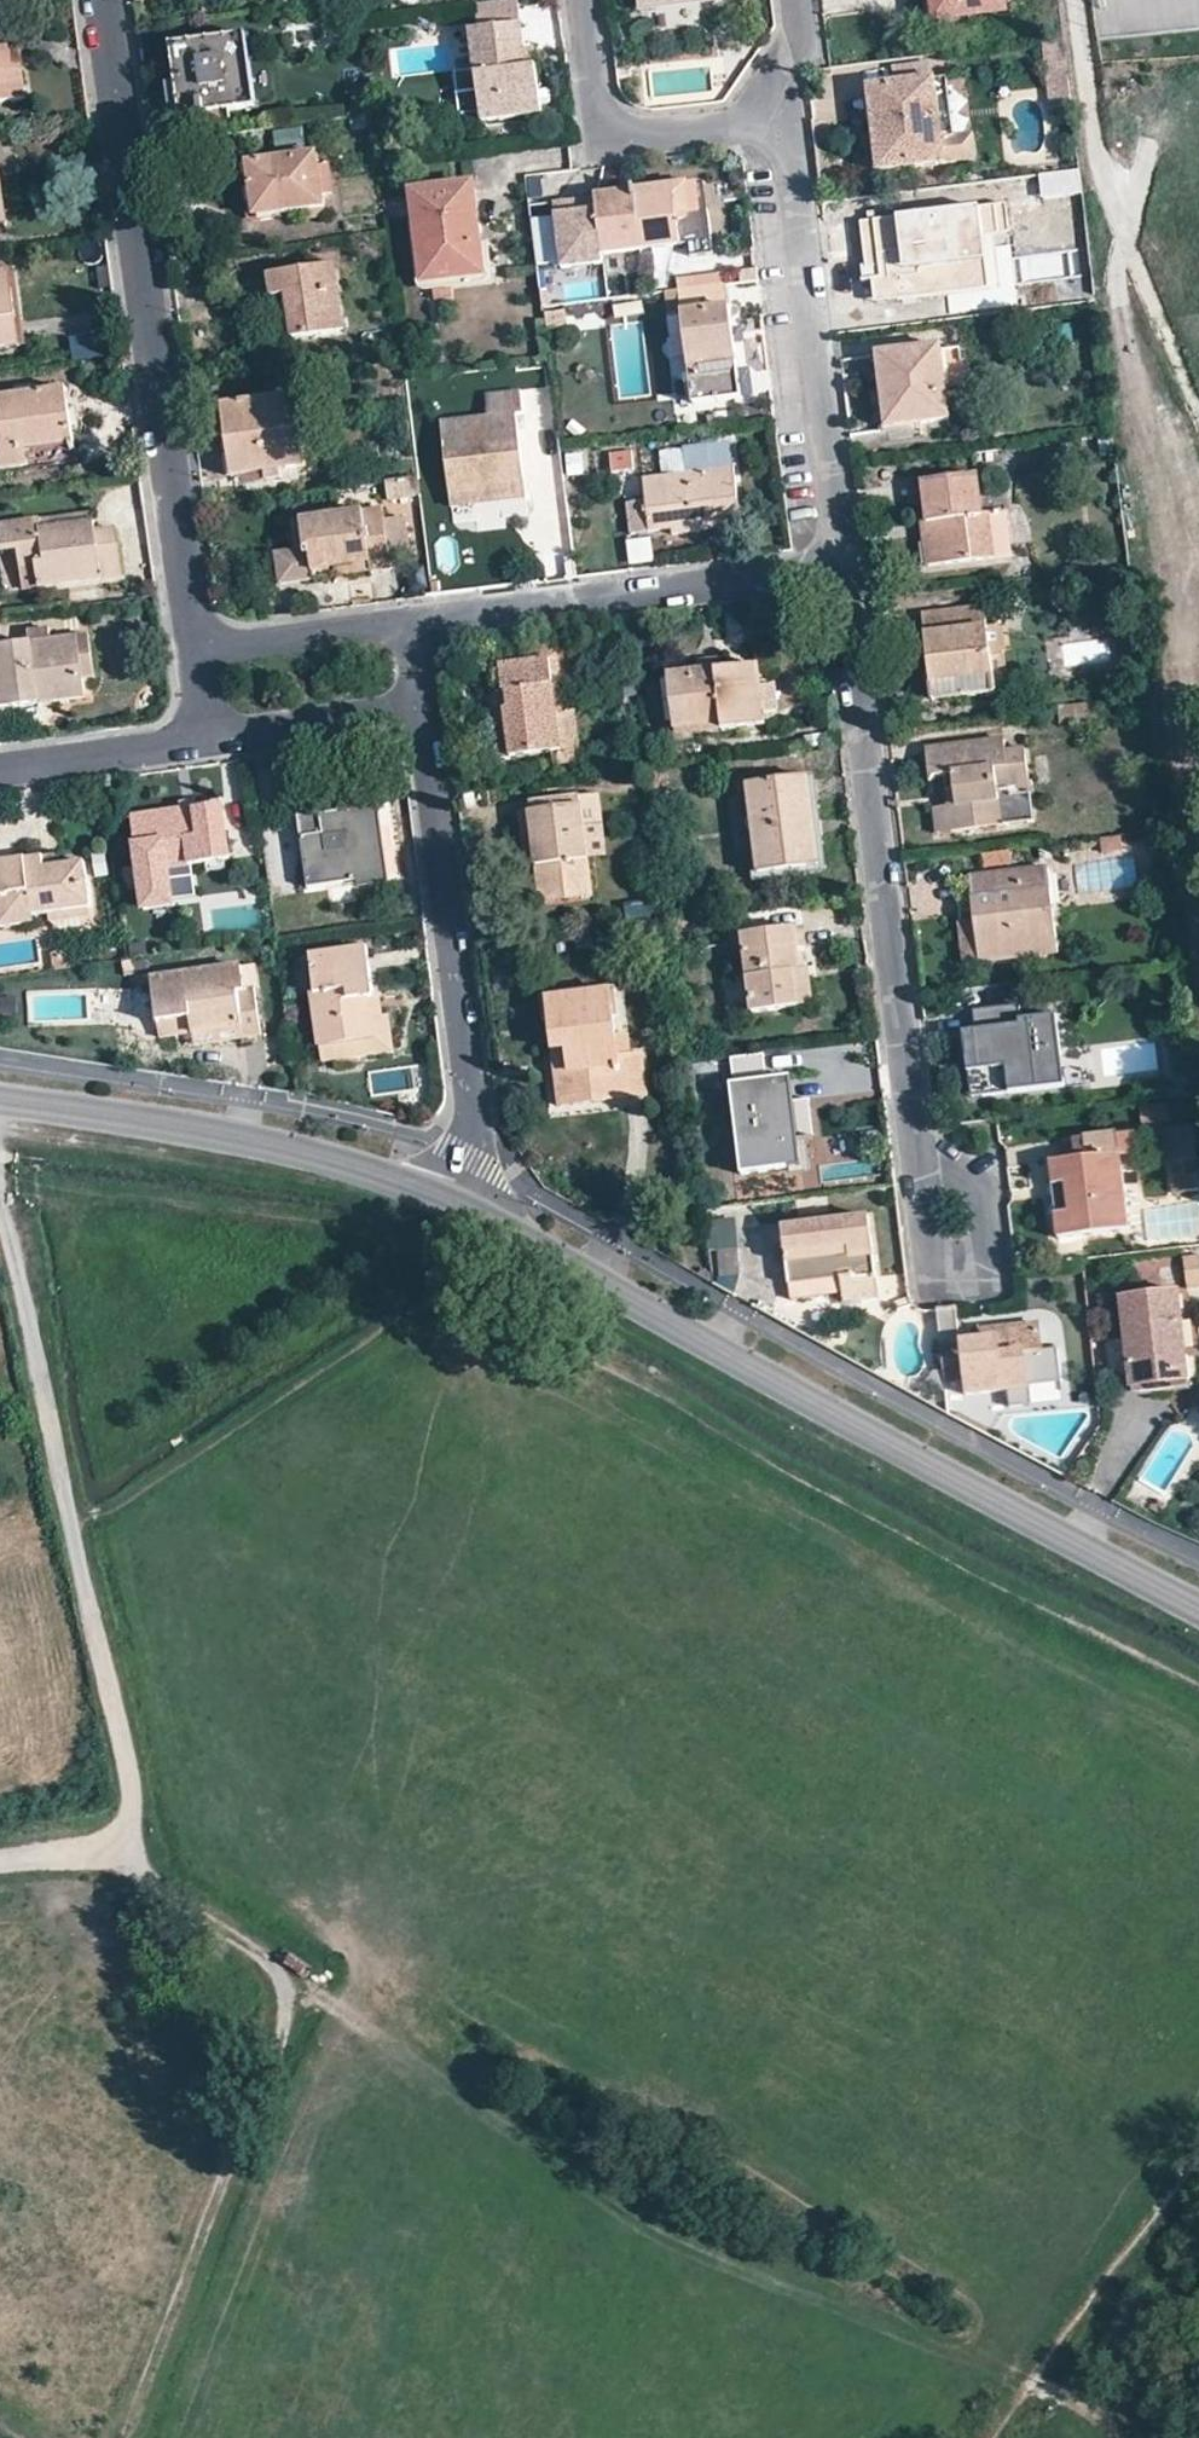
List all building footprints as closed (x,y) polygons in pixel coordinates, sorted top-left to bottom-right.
[(1004,3),(1004,0),(932,0),(934,11),(1004,3)] [(523,45),(521,26),(518,1),(476,6),(479,32),(470,33),(482,122),(532,116),(529,87),(538,86),(536,67),(526,68),(523,45)] [(11,48),(18,47),(15,28),(0,30),(0,50),(11,48)] [(202,114),(254,107),(245,35),(180,45),(182,64),(193,63),(197,92),(188,93),(192,115),(202,114)] [(526,68),(536,67),(533,44),(523,45),(526,68)] [(182,64),(180,45),(170,46),(175,85),(166,86),(172,128),(203,124),(202,114),(192,115),(188,93),(197,92),(193,63),(182,64)] [(14,70),(21,68),(18,47),(11,48),(14,70)] [(26,100),(21,68),(14,70),(11,48),(0,50),(0,104),(26,100)] [(971,138),(955,140),(947,76),(936,78),(946,164),(973,161),(971,138)] [(879,110),(887,171),(946,164),(936,78),(868,86),(871,112),(879,110)] [(529,87),(532,116),(542,115),(538,86),(529,87)] [(1074,120),(1072,108),(1059,110),(1061,122),(1074,120)] [(879,110),(871,112),(878,172),(887,171),(879,110)] [(255,215),(322,205),(321,194),(317,166),(315,155),(247,165),(255,215)] [(317,166),(321,194),(334,192),(330,164),(317,166)] [(1080,173),(1041,178),(1043,196),(1083,191),(1080,173)] [(428,223),(434,280),(483,274),(472,185),(412,192),(416,224),(428,223)] [(639,252),(664,247),(680,246),(711,242),(708,212),(690,214),(686,186),(595,197),(595,199),(602,255),(639,252)] [(603,265),(602,255),(595,199),(553,204),(561,270),(603,265)] [(880,237),(885,284),(934,279),(934,284),(983,278),(975,208),(931,213),(932,218),(902,222),(903,234),(880,237)] [(902,222),(879,225),(880,237),(903,234),(902,222)] [(428,223),(416,224),(423,281),(434,280),(428,223)] [(294,338),(343,331),(334,266),(270,276),(273,298),(277,297),(288,296),(294,338)] [(697,267),(675,270),(678,288),(699,284),(697,267)] [(9,348),(21,346),(12,274),(0,276),(0,280),(9,348)] [(9,348),(0,280),(0,349),(9,348)] [(729,306),(726,284),(679,290),(682,312),(729,306)] [(288,296),(277,297),(283,339),(294,338),(288,296)] [(733,344),(729,306),(682,312),(694,402),(740,397),(736,370),(733,344)] [(890,380),(896,426),(950,419),(941,346),(876,354),(880,382),(890,380)] [(736,370),(740,397),(754,395),(750,368),(736,370)] [(890,380),(880,382),(885,428),(896,426),(890,380)] [(517,442),(513,408),(520,407),(518,385),(512,386),(483,390),(486,411),(438,417),(443,460),(447,489),(484,484),(483,478),(521,473),(517,442)] [(73,444),(66,388),(0,399),(0,453),(2,471),(29,468),(26,451),(73,444)] [(232,477),(304,467),(294,395),(221,405),(232,477)] [(525,440),(520,407),(513,408),(517,442),(525,440)] [(708,470),(733,467),(731,450),(706,453),(708,470)] [(612,472),(634,469),(631,451),(610,454),(612,472)] [(447,489),(443,460),(430,461),(434,490),(447,489)] [(733,467),(708,470),(642,479),(646,500),(626,503),(630,534),(649,532),(671,529),(672,535),(718,530),(717,524),(741,521),(733,467)] [(484,484),(447,489),(450,518),(475,514),(474,507),(499,504),(500,512),(525,508),(521,473),(483,478),(484,484)] [(933,523),(938,564),(994,557),(989,515),(982,516),(977,475),(921,483),(927,524),(933,523)] [(927,524),(921,483),(907,485),(909,505),(917,504),(925,565),(938,564),(933,523),(927,524)] [(363,512),(371,571),(391,568),(382,510),(363,512)] [(40,529),(94,522),(92,512),(39,520),(40,529)] [(313,579),(371,571),(363,512),(293,522),(298,557),(310,555),(313,579)] [(101,578),(95,531),(94,522),(40,529),(39,520),(0,526),(0,552),(17,550),(20,567),(35,565),(37,587),(101,578)] [(95,531),(101,578),(123,575),(116,529),(95,531)] [(467,584),(461,534),(431,537),(437,588),(467,584)] [(628,563),(652,562),(651,537),(628,538),(628,563)] [(310,555),(298,557),(301,581),(313,579),(310,555)] [(301,581),(298,557),(274,560),(278,584),(301,581)] [(37,587),(35,565),(20,567),(23,589),(37,587)] [(924,636),(987,628),(984,610),(922,617),(924,636)] [(987,628),(990,655),(1006,653),(1003,626),(987,628)] [(944,684),(945,700),(995,693),(990,655),(987,628),(924,636),(928,666),(936,665),(939,685),(944,684)] [(85,698),(77,638),(0,648),(0,710),(85,698)] [(553,766),(581,763),(575,711),(565,712),(562,684),(578,682),(572,638),(512,646),(514,664),(549,659),(561,750),(552,752),(553,766)] [(715,670),(731,668),(730,655),(713,657),(715,670)] [(549,659),(514,664),(489,667),(493,698),(499,697),(501,715),(495,716),(500,758),(552,752),(561,750),(549,659)] [(723,730),(766,724),(758,664),(731,668),(715,670),(667,676),(674,729),(722,723),(723,730)] [(936,665),(928,666),(932,702),(945,700),(944,684),(939,685),(936,665)] [(499,697),(493,698),(487,699),(490,717),(495,716),(501,715),(499,697)] [(722,723),(674,729),(675,736),(723,730),(722,723)] [(948,833),(1001,827),(997,794),(1030,790),(1024,751),(1005,753),(1004,742),(926,753),(929,779),(941,777),(953,776),(957,806),(945,807),(948,833)] [(953,776),(941,777),(945,807),(957,806),(953,776)] [(806,849),(816,847),(807,778),(749,785),(759,873),(807,867),(806,849)] [(141,873),(230,858),(222,804),(198,808),(197,800),(179,803),(181,809),(132,816),(141,873)] [(323,834),(320,815),(318,803),(297,807),(301,837),(323,834)] [(537,889),(592,882),(589,858),(606,857),(600,823),(584,824),(582,805),(518,814),(522,846),(532,844),(534,862),(537,889)] [(948,833),(945,807),(933,809),(935,834),(948,833)] [(308,887),(379,877),(370,808),(320,815),(323,834),(301,837),(308,887)] [(1122,851),(1121,836),(1100,839),(1101,854),(1122,851)] [(532,844),(522,846),(524,863),(534,862),(532,844)] [(806,849),(807,867),(818,866),(816,847),(806,849)] [(43,869),(60,867),(58,856),(42,859),(43,869)] [(88,907),(83,864),(60,867),(43,869),(42,859),(0,864),(0,918),(2,930),(35,925),(33,916),(88,907)] [(980,963),(1057,953),(1048,870),(969,881),(975,922),(980,963)] [(539,904),(593,898),(592,882),(537,889),(539,904)] [(648,917),(663,915),(661,898),(646,899),(648,917)] [(980,963),(975,922),(958,924),(963,965),(980,963)] [(796,972),(801,972),(795,929),(744,935),(753,1013),(799,1007),(796,972)] [(320,1048),(387,1039),(381,995),(374,997),(367,949),(310,957),(316,994),(312,994),(320,1048)] [(52,967),(68,965),(66,951),(50,954),(52,967)] [(241,961),(240,951),(221,952),(223,963),(241,961)] [(237,993),(246,990),(242,965),(152,979),(159,1024),(190,1019),(192,1033),(242,1025),(237,993)] [(799,1007),(814,1005),(809,970),(801,972),(796,972),(799,1007)] [(256,989),(246,990),(237,993),(242,1025),(244,1040),(263,1037),(256,989)] [(566,1052),(572,1106),(647,1097),(641,1053),(631,1055),(630,1035),(616,1037),(611,992),(547,1001),(553,1053),(566,1052)] [(977,1029),(1021,1023),(1020,1007),(975,1012),(977,1029)] [(192,1033),(190,1019),(159,1024),(160,1038),(192,1033)] [(985,1097),(1065,1087),(1057,1019),(1021,1023),(977,1029),(985,1097)] [(242,1025),(192,1033),(194,1047),(244,1040),(242,1025)] [(985,1097),(977,1029),(962,1031),(970,1099),(985,1097)] [(566,1052),(553,1053),(560,1108),(572,1106),(566,1052)] [(763,1072),(762,1055),(734,1059),(735,1076),(763,1072)] [(742,1174),(801,1167),(790,1079),(732,1086),(735,1110),(742,1174)] [(735,1110),(732,1086),(721,1087),(724,1110),(735,1110)] [(1166,1102),(1140,1105),(1142,1122),(1168,1119),(1166,1102)] [(1194,1124),(1169,1127),(1176,1190),(1198,1187),(1198,1162),(1194,1124)] [(1095,1159),(1135,1155),(1133,1140),(1126,1140),(1125,1135),(1085,1140),(1086,1150),(1094,1150),(1095,1159)] [(1065,1187),(1070,1236),(1130,1229),(1123,1168),(1132,1168),(1131,1163),(1136,1162),(1135,1155),(1095,1159),(1051,1165),(1054,1187),(1065,1187)] [(1055,1238),(1070,1236),(1065,1187),(1054,1187),(1049,1188),(1055,1238)] [(848,1261),(873,1259),(867,1216),(783,1227),(787,1264),(847,1257),(848,1261)] [(721,1277),(740,1275),(738,1250),(718,1252),(721,1277)] [(852,1279),(875,1277),(873,1259),(848,1261),(847,1257),(787,1264),(790,1284),(840,1278),(851,1275),(852,1279)] [(1184,1260),(1190,1314),(1198,1313),(1198,1258),(1184,1260)] [(843,1303),(878,1299),(875,1277),(852,1279),(851,1275),(840,1278),(843,1303)] [(1175,1360),(1185,1359),(1177,1294),(1122,1301),(1128,1351),(1132,1389),(1177,1384),(1175,1360)] [(1038,1326),(997,1330),(998,1340),(980,1342),(979,1339),(960,1342),(956,1310),(936,1311),(944,1385),(964,1383),(965,1395),(1028,1388),(1024,1355),(1042,1353),(1038,1326)] [(978,1333),(979,1339),(980,1342),(998,1340),(997,1330),(978,1333)] [(1059,1385),(1055,1351),(1042,1353),(1024,1355),(1028,1388),(1059,1385)] [(1132,1389),(1128,1351),(1110,1353),(1114,1391),(1132,1389)] [(1175,1360),(1177,1384),(1188,1383),(1185,1359),(1175,1360)]
